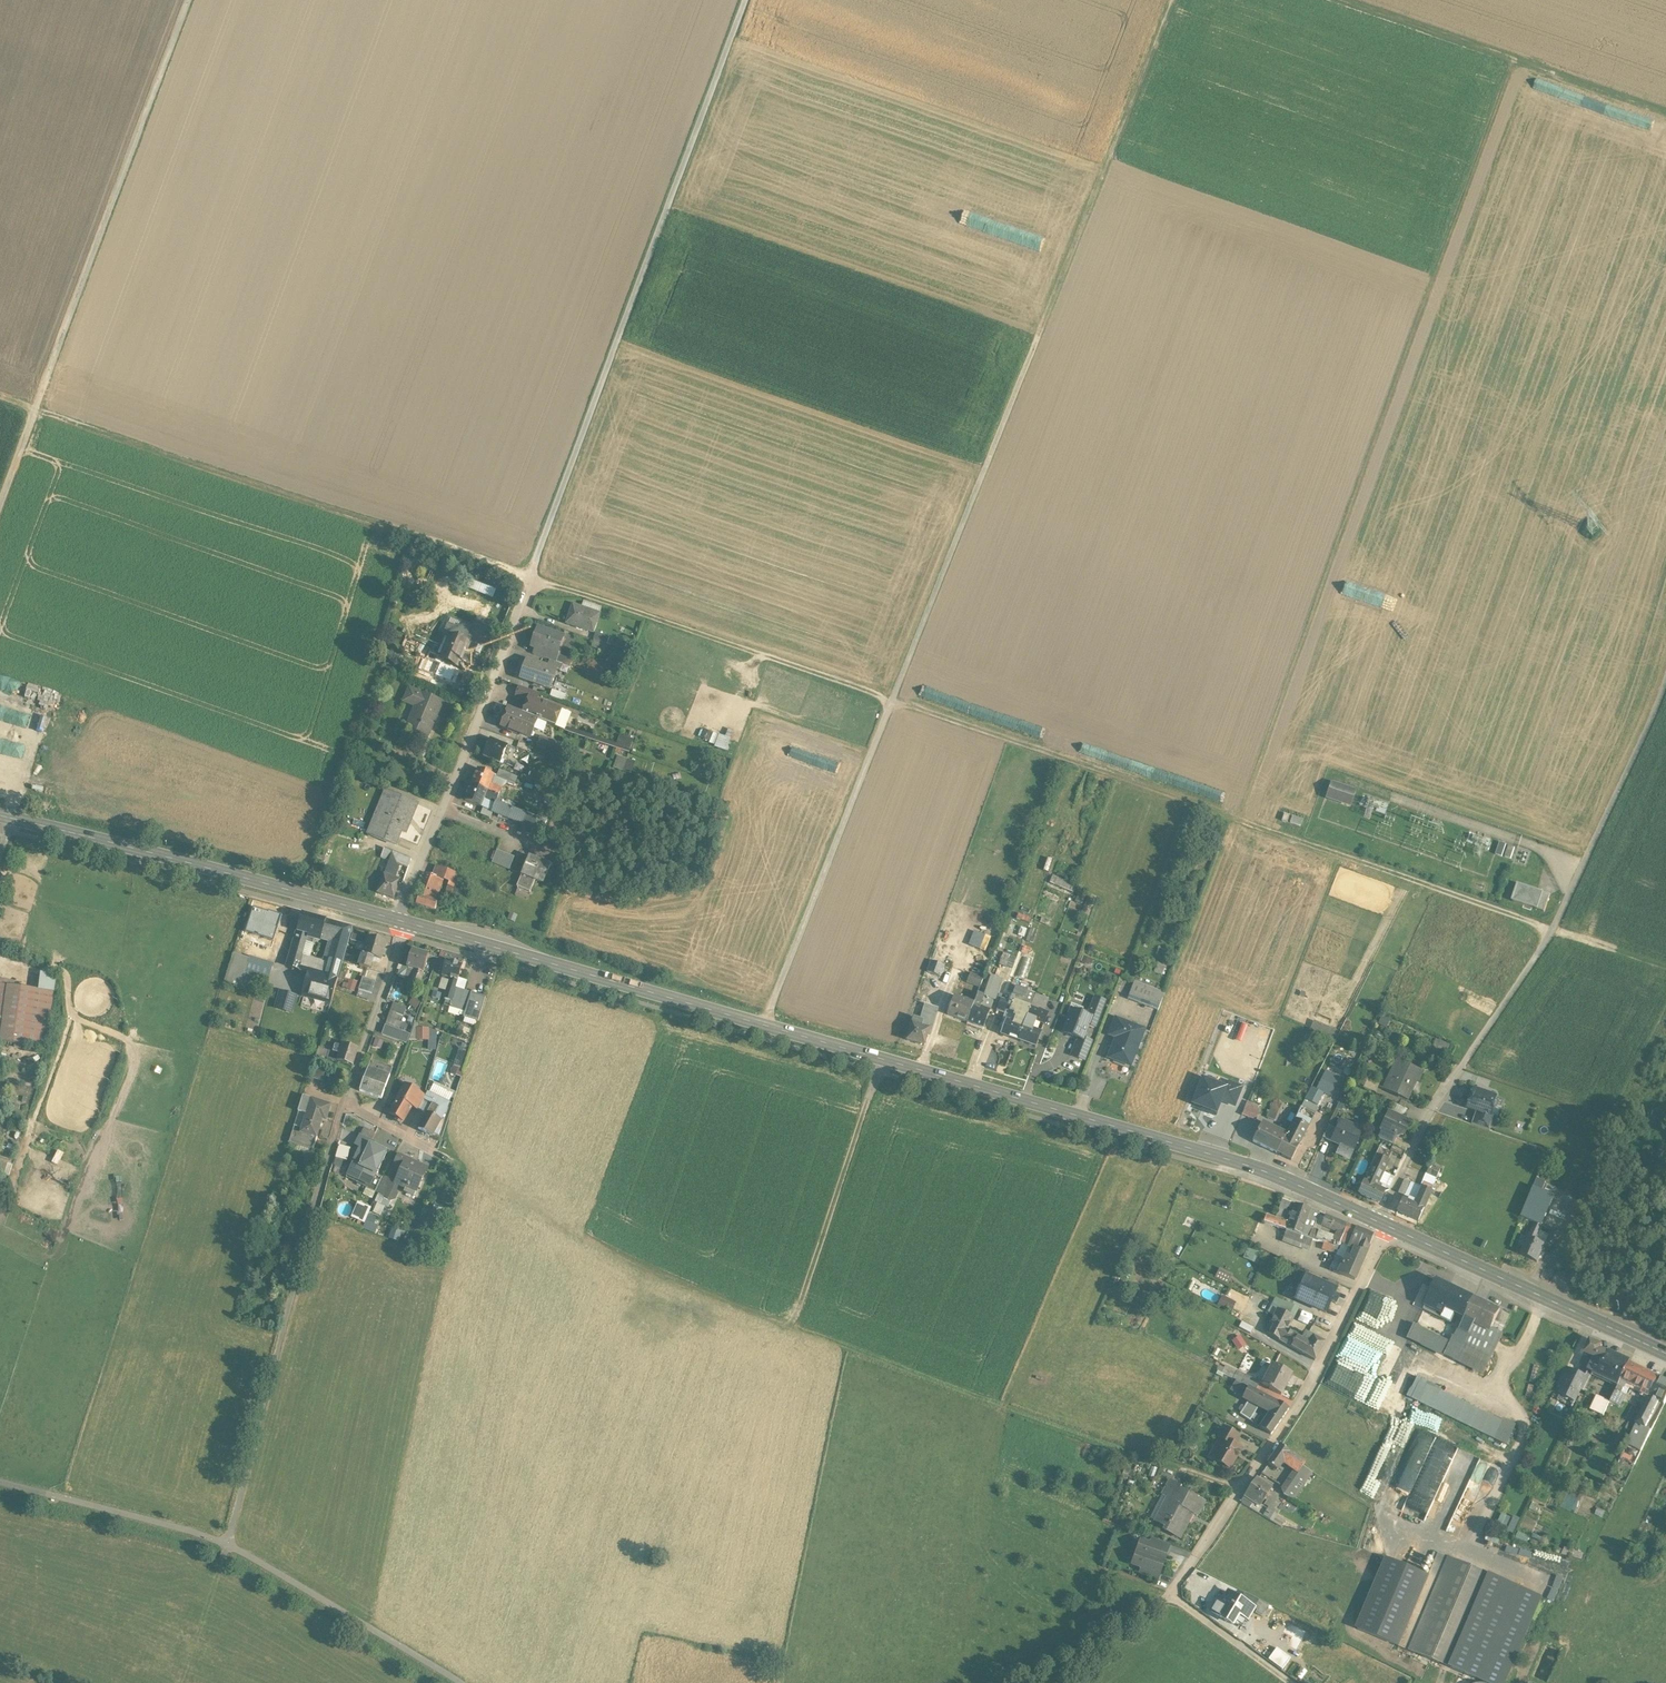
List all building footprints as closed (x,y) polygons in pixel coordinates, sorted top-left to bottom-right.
[(1535,80),(1532,90),(1558,97),(1560,87),(1535,80)] [(1653,127),(1655,118),(1627,112),(1625,121),(1653,127)] [(1001,237),(1032,249),(1036,240),(1005,228),(1001,237)] [(801,441),(806,435),(797,428),(792,435),(801,441)] [(931,486),(934,476),(909,468),(906,477),(931,486)] [(601,610),(583,604),(581,610),(599,616),(601,610)] [(581,610),(573,607),(566,626),(593,635),(599,616),(581,610)] [(490,631),(473,624),(468,638),(484,644),(490,631)] [(563,639),(537,631),(531,650),(535,651),(550,657),(556,659),(563,639)] [(609,639),(596,635),(593,642),(607,647),(609,639)] [(468,643),(450,636),(440,658),(449,662),(448,664),(457,667),(456,670),(457,670),(468,643)] [(550,657),(535,651),(533,657),(545,661),(548,662),(550,657)] [(543,668),(526,662),(520,681),(549,691),(555,673),(556,672),(547,669),(543,668)] [(562,667),(549,663),(547,669),(556,672),(555,673),(559,675),(562,667)] [(455,675),(457,670),(456,670),(445,665),(443,670),(455,675)] [(539,695),(520,688),(516,699),(528,704),(530,699),(536,702),(539,695)] [(443,703),(409,690),(405,702),(417,707),(407,731),(429,739),(443,703)] [(565,696),(552,692),(550,698),(563,703),(565,696)] [(536,702),(530,699),(528,704),(523,716),(537,722),(554,728),(561,712),(536,702)] [(523,716),(508,710),(501,729),(519,737),(520,736),(530,740),(537,722),(523,716)] [(629,753),(633,740),(618,736),(617,741),(606,738),(605,741),(598,738),(594,749),(609,754),(611,748),(629,753)] [(559,746),(541,739),(537,749),(556,756),(559,746)] [(510,748),(489,740),(483,757),(500,764),(504,754),(507,755),(510,748)] [(729,746),(714,740),(709,752),(724,759),(729,746)] [(529,746),(515,741),(513,748),(526,753),(529,746)] [(629,755),(616,750),(611,765),(624,770),(629,755)] [(493,776),(478,770),(471,786),(487,792),(490,785),(493,776)] [(516,778),(499,771),(496,778),(513,786),(516,778)] [(502,789),(490,785),(487,792),(501,798),(501,796),(499,795),(502,789)] [(1354,792),(1331,785),(1326,799),(1349,806),(1354,792)] [(487,792),(471,786),(465,802),(481,808),(484,800),(487,792)] [(405,800),(392,795),(391,798),(385,796),(387,793),(386,792),(380,806),(383,807),(375,827),(372,826),(368,836),(395,846),(401,832),(405,833),(409,824),(402,821),(404,816),(406,816),(409,807),(403,805),(405,800)] [(487,792),(484,800),(495,804),(497,802),(499,802),(501,798),(487,792)] [(495,804),(484,800),(481,808),(478,815),(481,816),(483,809),(486,810),(485,811),(492,814),(495,804)] [(526,815),(499,805),(494,815),(521,826),(522,826),(526,815)] [(483,809),(481,816),(489,819),(492,814),(485,811),(486,810),(483,809)] [(554,818),(545,814),(541,823),(550,827),(554,818)] [(537,819),(526,815),(522,826),(521,826),(520,831),(530,836),(537,819)] [(1302,821),(1292,818),(1290,824),(1300,827),(1302,821)] [(1499,843),(1494,855),(1501,857),(1505,845),(1499,843)] [(584,848),(576,845),(573,850),(582,854),(584,848)] [(1513,848),(1507,846),(1504,858),(1509,860),(1513,848)] [(320,849),(315,867),(322,869),(328,851),(320,849)] [(1524,851),(1518,849),(1514,860),(1520,862),(1524,851)] [(411,861),(384,850),(381,859),(389,862),(390,860),(399,864),(408,867),(411,861)] [(511,864),(502,861),(504,855),(497,852),(492,865),(509,872),(511,864)] [(550,868),(528,859),(521,878),(534,883),(543,886),(550,868)] [(389,862),(384,877),(393,880),(399,864),(390,860),(389,862)] [(509,872),(492,865),(490,868),(507,875),(509,872)] [(458,876),(437,868),(434,877),(441,880),(449,883),(448,887),(453,889),(458,876)] [(434,877),(427,875),(415,905),(434,911),(440,897),(435,895),(441,880),(434,877)] [(393,880),(384,877),(377,894),(393,900),(399,882),(393,880)] [(534,883),(521,878),(516,890),(529,895),(534,883)] [(1549,896),(1516,885),(1510,902),(1543,913),(1549,896)] [(467,893),(453,889),(450,897),(464,901),(467,893)] [(245,934),(274,943),(282,916),(268,912),(268,913),(253,908),(245,934)] [(325,921),(303,915),(298,931),(308,934),(309,932),(314,934),(312,938),(320,940),(322,932),(325,921)] [(1030,920),(1018,916),(1016,921),(1028,926),(1030,920)] [(329,961),(342,964),(352,928),(325,921),(322,932),(334,935),(332,943),(329,961)] [(308,934),(298,931),(292,954),(302,957),(308,937),(308,934)] [(322,932),(320,940),(332,943),(334,935),(322,932)] [(972,932),(968,946),(985,952),(990,938),(972,932)] [(960,946),(936,937),(932,945),(957,955),(960,946)] [(386,943),(368,938),(363,956),(362,960),(360,968),(366,969),(365,971),(367,972),(371,958),(381,961),(386,943)] [(991,958),(965,948),(961,957),(988,967),(990,962),(991,958)] [(429,956),(412,951),(407,968),(409,969),(423,973),(429,956)] [(292,954),(288,966),(299,969),(302,957),(292,954)] [(249,960),(234,955),(224,983),(257,993),(261,978),(245,973),(249,960)] [(1014,959),(1002,955),(999,965),(1011,970),(1014,959)] [(302,957),(299,969),(310,973),(311,973),(311,971),(325,976),(328,964),(302,957)] [(352,965),(360,968),(362,960),(354,957),(352,965)] [(1023,959),(1017,977),(1024,980),(1030,962),(1023,959)] [(272,967),(249,960),(245,973),(261,978),(268,980),(272,967)] [(325,976),(338,979),(342,964),(329,961),(328,964),(325,976)] [(942,966),(930,961),(926,972),(938,977),(942,966)] [(462,967),(446,962),(442,976),(451,979),(458,981),(462,967)] [(1157,965),(1154,973),(1162,975),(1164,968),(1157,965)] [(423,973),(409,969),(407,973),(405,980),(411,982),(410,984),(419,987),(423,973)] [(325,976),(311,971),(311,973),(310,973),(309,977),(311,980),(309,986),(306,987),(304,995),(331,1003),(338,979),(325,976)] [(983,981),(968,975),(965,983),(980,988),(983,981)] [(984,998),(983,1000),(992,1003),(1000,980),(991,976),(983,997),(984,998)] [(375,982),(362,978),(359,991),(371,994),(375,982)] [(451,979),(444,999),(451,1002),(455,989),(458,981),(451,979)] [(1164,993),(1134,981),(1127,999),(1158,1010),(1164,993)] [(54,992),(8,986),(0,1042),(46,1048),(54,992)] [(1009,1012),(1011,1006),(1013,1001),(1030,1008),(1035,995),(1015,987),(1009,1004),(1005,1014),(1002,1020),(1005,1021),(1013,1023),(1015,1017),(1013,1017),(1014,1014),(1009,1012)] [(464,991),(455,989),(451,1002),(449,1007),(465,1012),(466,1012),(467,1006),(460,1003),(464,991)] [(471,994),(464,991),(460,1003),(467,1006),(471,994)] [(295,997),(281,993),(276,1009),(291,1013),(295,997)] [(486,998),(471,994),(467,1006),(466,1012),(465,1012),(463,1018),(479,1023),(486,998)] [(973,1006),(978,1008),(982,999),(983,1000),(984,998),(983,997),(977,995),(973,1006)] [(1035,995),(1030,1008),(1044,1012),(1048,1000),(1035,995)] [(973,1006),(952,998),(945,1015),(967,1023),(973,1006)] [(1105,1002),(1095,998),(1087,1017),(1091,1018),(1088,1025),(1095,1027),(1105,1002)] [(982,999),(978,1008),(988,1012),(992,1003),(983,1000),(982,999)] [(1000,1001),(997,1011),(1005,1014),(1009,1004),(1000,1001)] [(1005,1021),(1000,1035),(1017,1042),(1030,1008),(1013,1002),(1009,1012),(1014,1014),(1013,1017),(1015,1017),(1013,1023),(1005,1021)] [(395,1003),(386,1026),(398,1030),(407,1007),(395,1003)] [(1083,1008),(1071,1004),(1067,1013),(1069,1014),(1070,1014),(1079,1017),(1080,1014),(1081,1014),(1083,1008)] [(936,1009),(923,1005),(920,1018),(933,1021),(936,1009)] [(978,1008),(973,1006),(967,1023),(982,1029),(988,1012),(978,1008)] [(1044,1024),(1048,1014),(1044,1012),(1030,1008),(1017,1042),(1035,1048),(1041,1034),(1033,1030),(1036,1021),(1044,1024)] [(1079,1017),(1070,1014),(1069,1014),(1062,1033),(1078,1039),(1082,1040),(1083,1039),(1088,1025),(1091,1018),(1087,1017),(1081,1014),(1080,1014),(1079,1017)] [(933,1021),(920,1018),(919,1021),(912,1019),(905,1041),(923,1046),(926,1034),(929,1035),(933,1021)] [(1143,1030),(1115,1019),(1109,1035),(1116,1037),(1108,1058),(1129,1066),(1143,1030)] [(315,1056),(328,1060),(331,1050),(337,1028),(324,1025),(315,1056)] [(386,1026),(385,1025),(381,1035),(406,1044),(410,1035),(398,1030),(386,1026)] [(427,1042),(428,1029),(416,1028),(415,1041),(427,1042)] [(1091,1042),(1083,1039),(1082,1040),(1078,1039),(1077,1043),(1076,1043),(1071,1056),(1084,1061),(1091,1042)] [(1433,1053),(1444,1055),(1446,1042),(1434,1040),(1433,1053)] [(340,1045),(338,1051),(346,1054),(348,1047),(340,1045)] [(358,1050),(348,1047),(346,1054),(355,1057),(358,1050)] [(338,1051),(331,1050),(328,1060),(352,1067),(355,1057),(346,1054),(338,1051)] [(1422,1074),(1395,1061),(1390,1072),(1392,1073),(1384,1091),(1407,1101),(1415,1083),(1418,1084),(1422,1074)] [(463,1069),(456,1066),(453,1076),(461,1078),(463,1069)] [(389,1078),(368,1071),(369,1068),(368,1068),(360,1092),(382,1099),(390,1075),(389,1075),(389,1078)] [(1337,1077),(1324,1070),(1321,1077),(1316,1087),(1328,1093),(1337,1077)] [(1225,1089),(1202,1080),(1193,1105),(1206,1110),(1205,1112),(1215,1116),(1221,1101),(1225,1089)] [(1378,1086),(1366,1081),(1362,1088),(1375,1094),(1378,1086)] [(1241,1088),(1228,1083),(1225,1089),(1221,1101),(1234,1106),(1241,1088)] [(418,1095),(405,1088),(399,1098),(413,1106),(419,1096),(418,1095)] [(1311,1088),(1305,1100),(1317,1106),(1323,1094),(1311,1088)] [(1496,1097),(1473,1089),(1466,1108),(1475,1111),(1489,1116),(1490,1115),(1496,1097)] [(413,1106),(418,1110),(419,1110),(424,1100),(426,1097),(419,1093),(418,1095),(419,1096),(413,1106)] [(449,1103),(436,1097),(428,1093),(426,1097),(424,1100),(432,1104),(439,1108),(434,1118),(440,1121),(446,1111),(449,1103)] [(319,1137),(302,1132),(312,1099),(304,1096),(289,1143),(291,1143),(310,1149),(315,1151),(319,1137)] [(413,1106),(399,1098),(390,1113),(404,1121),(413,1106)] [(333,1105),(312,1099),(302,1132),(319,1137),(325,1120),(328,1121),(333,1105)] [(432,1104),(424,1100),(419,1110),(426,1114),(427,1114),(432,1104)] [(1262,1106),(1247,1100),(1242,1115),(1256,1120),(1262,1106)] [(1283,1105),(1274,1101),(1266,1118),(1275,1122),(1283,1105)] [(439,1108),(432,1104),(427,1114),(434,1118),(439,1108)] [(1305,1111),(1300,1108),(1296,1114),(1293,1121),(1308,1129),(1314,1116),(1305,1111)] [(1489,1116),(1475,1111),(1471,1125),(1489,1131),(1494,1117),(1490,1115),(1489,1116)] [(426,1114),(418,1130),(432,1137),(440,1121),(434,1118),(427,1114),(426,1114)] [(1408,1124),(1388,1115),(1380,1131),(1381,1132),(1395,1138),(1394,1138),(1394,1139),(1400,1136),(1402,1137),(1408,1124)] [(1250,1141),(1263,1148),(1271,1133),(1269,1132),(1272,1125),(1262,1121),(1261,1120),(1250,1141)] [(1308,1129),(1293,1121),(1288,1131),(1285,1136),(1291,1139),(1289,1141),(1299,1146),(1308,1129)] [(1362,1132),(1340,1122),(1336,1129),(1330,1143),(1342,1148),(1338,1156),(1349,1160),(1362,1132)] [(1336,1129),(1328,1125),(1322,1139),(1330,1143),(1336,1129)] [(1279,1126),(1275,1135),(1284,1139),(1285,1136),(1288,1131),(1279,1126)] [(1395,1138),(1381,1132),(1378,1139),(1391,1146),(1394,1138),(1395,1138)] [(1275,1135),(1271,1133),(1263,1148),(1276,1154),(1284,1139),(1275,1135)] [(1232,1138),(1224,1135),(1222,1140),(1230,1143),(1232,1138)] [(374,1144),(360,1137),(356,1146),(361,1148),(370,1153),(372,1147),(374,1144)] [(1289,1141),(1284,1139),(1276,1154),(1291,1162),(1299,1146),(1289,1141)] [(308,1156),(310,1149),(291,1143),(289,1150),(308,1156)] [(338,1146),(334,1167),(341,1168),(342,1161),(346,1162),(349,1148),(338,1146)] [(372,1147),(370,1153),(361,1148),(348,1174),(359,1180),(360,1180),(365,1170),(376,1175),(387,1153),(379,1149),(379,1150),(372,1147)] [(398,1157),(392,1170),(400,1174),(406,1160),(398,1157)] [(1382,1161),(1376,1158),(1370,1172),(1380,1177),(1387,1163),(1382,1161)] [(400,1174),(395,1184),(398,1185),(406,1189),(405,1193),(413,1197),(425,1171),(411,1165),(412,1163),(406,1160),(400,1174)] [(1440,1170),(1429,1165),(1425,1174),(1436,1179),(1440,1170)] [(376,1175),(365,1170),(360,1180),(359,1180),(357,1183),(367,1188),(371,1186),(372,1183),(375,1178),(376,1175)] [(388,1180),(383,1178),(379,1186),(376,1192),(385,1196),(386,1199),(391,1201),(394,1200),(396,1195),(395,1192),(398,1185),(395,1184),(400,1174),(392,1170),(388,1180)] [(1380,1177),(1370,1172),(1367,1178),(1377,1183),(1380,1177)] [(1436,1179),(1425,1174),(1422,1183),(1432,1188),(1436,1179)] [(381,1181),(375,1178),(372,1183),(379,1186),(381,1181)] [(1378,1191),(1374,1189),(1376,1185),(1377,1183),(1367,1178),(1359,1195),(1378,1204),(1383,1193),(1378,1191)] [(1534,1188),(1542,1191),(1546,1183),(1537,1179),(1534,1188)] [(1411,1184),(1404,1181),(1398,1193),(1403,1196),(1405,1197),(1411,1184)] [(1432,1188),(1422,1183),(1420,1188),(1421,1188),(1430,1192),(1432,1188)] [(1420,1188),(1411,1184),(1405,1197),(1403,1196),(1401,1201),(1413,1206),(1421,1188),(1420,1188)] [(1421,1188),(1413,1206),(1423,1210),(1430,1192),(1421,1188)] [(1533,1190),(1521,1220),(1534,1226),(1542,1229),(1553,1198),(1533,1190)] [(1283,1200),(1279,1209),(1286,1212),(1289,1203),(1283,1200)] [(1413,1206),(1401,1201),(1396,1212),(1418,1222),(1423,1210),(1413,1206)] [(364,1224),(370,1207),(357,1202),(350,1219),(364,1224)] [(309,1208),(297,1204),(292,1222),(304,1225),(309,1208)] [(1296,1205),(1293,1214),(1290,1214),(1289,1217),(1291,1218),(1289,1224),(1287,1231),(1293,1234),(1302,1208),(1296,1205)] [(1310,1210),(1302,1208),(1293,1234),(1301,1236),(1303,1228),(1310,1210)] [(1279,1209),(1276,1219),(1282,1222),(1286,1212),(1279,1209)] [(1319,1214),(1313,1212),(1310,1220),(1316,1222),(1319,1214)] [(364,1228),(376,1233),(379,1227),(374,1225),(377,1218),(370,1215),(364,1228)] [(1276,1219),(1266,1216),(1264,1223),(1287,1231),(1289,1224),(1282,1222),(1276,1219)] [(1325,1217),(1322,1226),(1337,1233),(1335,1238),(1335,1239),(1340,1241),(1347,1226),(1325,1217)] [(1373,1236),(1347,1226),(1340,1241),(1340,1243),(1349,1246),(1348,1248),(1349,1249),(1365,1255),(1369,1247),(1373,1236)] [(403,1232),(392,1228),(389,1239),(399,1242),(403,1232)] [(1312,1231),(1303,1228),(1301,1236),(1309,1239),(1312,1231)] [(1540,1232),(1533,1229),(1528,1240),(1535,1243),(1540,1232)] [(1552,1232),(1542,1229),(1540,1232),(1535,1243),(1545,1247),(1546,1243),(1547,1243),(1552,1232)] [(1309,1254),(1313,1241),(1309,1239),(1301,1236),(1293,1234),(1287,1231),(1283,1241),(1299,1247),(1299,1251),(1309,1254)] [(1321,1234),(1312,1231),(1309,1239),(1313,1241),(1318,1242),(1321,1234)] [(1552,1232),(1547,1243),(1553,1246),(1558,1235),(1552,1232)] [(1335,1238),(1321,1234),(1318,1242),(1325,1244),(1338,1247),(1340,1243),(1340,1241),(1335,1239),(1335,1238)] [(1535,1243),(1528,1240),(1520,1257),(1537,1264),(1545,1247),(1535,1243)] [(1340,1243),(1338,1247),(1325,1244),(1323,1249),(1337,1255),(1336,1257),(1344,1261),(1349,1249),(1348,1248),(1349,1246),(1340,1243)] [(1365,1255),(1349,1249),(1344,1261),(1336,1257),(1332,1265),(1336,1266),(1333,1273),(1338,1275),(1338,1274),(1354,1281),(1365,1255)] [(1573,1273),(1566,1269),(1563,1276),(1569,1280),(1573,1273)] [(1336,1290),(1305,1276),(1295,1300),(1325,1313),(1330,1302),(1335,1304),(1338,1297),(1333,1295),(1336,1290)] [(1429,1287),(1436,1291),(1440,1283),(1429,1277),(1424,1284),(1429,1287)] [(1454,1291),(1440,1283),(1436,1291),(1429,1287),(1420,1305),(1425,1307),(1424,1310),(1441,1318),(1445,1309),(1454,1291)] [(1464,1319),(1473,1300),(1454,1291),(1445,1309),(1456,1315),(1464,1319)] [(1225,1294),(1220,1304),(1234,1311),(1239,1301),(1225,1294)] [(1293,1319),(1298,1308),(1275,1298),(1267,1313),(1276,1317),(1278,1312),(1291,1318),(1293,1319)] [(1484,1305),(1473,1300),(1464,1319),(1466,1319),(1475,1324),(1484,1305)] [(1484,1305),(1475,1324),(1481,1327),(1491,1332),(1492,1330),(1500,1312),(1484,1305)] [(1456,1315),(1445,1309),(1441,1318),(1452,1323),(1454,1319),(1456,1321),(1458,1317),(1456,1316),(1456,1315)] [(278,1311),(268,1311),(268,1324),(278,1324),(278,1311)] [(1276,1317),(1271,1325),(1285,1332),(1285,1331),(1291,1318),(1278,1312),(1276,1317)] [(1500,1312),(1492,1330),(1500,1334),(1509,1316),(1500,1312)] [(1459,1331),(1468,1335),(1475,1324),(1466,1319),(1459,1331)] [(1253,1329),(1242,1322),(1239,1328),(1250,1334),(1253,1329)] [(1407,1337),(1445,1356),(1451,1343),(1414,1324),(1407,1337)] [(1468,1335),(1459,1331),(1458,1330),(1451,1343),(1445,1356),(1483,1376),(1504,1336),(1500,1334),(1492,1330),(1491,1332),(1481,1327),(1475,1324),(1468,1335)] [(1285,1332),(1271,1325),(1266,1334),(1280,1342),(1285,1332)] [(1299,1339),(1285,1331),(1285,1332),(1280,1342),(1294,1349),(1299,1339)] [(1303,1332),(1299,1339),(1308,1344),(1312,1337),(1303,1332)] [(1246,1345),(1240,1337),(1233,1341),(1239,1350),(1246,1345)] [(1308,1344),(1299,1339),(1294,1349),(1314,1361),(1323,1343),(1312,1337),(1308,1344)] [(1598,1371),(1602,1364),(1604,1365),(1609,1354),(1601,1350),(1602,1347),(1590,1341),(1579,1363),(1583,1365),(1581,1369),(1588,1373),(1594,1375),(1596,1370),(1598,1371)] [(1604,1365),(1602,1364),(1598,1371),(1596,1370),(1594,1375),(1619,1387),(1629,1365),(1630,1364),(1609,1354),(1604,1365)] [(1291,1375),(1272,1365),(1262,1385),(1269,1388),(1268,1389),(1280,1395),(1287,1383),(1284,1381),(1288,1374),(1290,1375),(1291,1375)] [(1651,1375),(1629,1365),(1619,1387),(1625,1389),(1627,1385),(1643,1393),(1651,1375)] [(1565,1369),(1557,1387),(1563,1390),(1571,1372),(1565,1369)] [(1585,1379),(1571,1372),(1563,1390),(1560,1395),(1575,1402),(1581,1391),(1585,1393),(1594,1375),(1588,1373),(1585,1379)] [(1659,1379),(1651,1375),(1643,1393),(1642,1394),(1650,1398),(1659,1379)] [(1258,1392),(1262,1385),(1246,1377),(1242,1384),(1258,1392)] [(1517,1425),(1417,1377),(1408,1397),(1507,1446),(1517,1425)] [(1356,1385),(1369,1389),(1371,1383),(1358,1379),(1356,1385)] [(1650,1398),(1658,1402),(1665,1405),(1665,1402),(1665,1382),(1659,1379),(1650,1398)] [(1268,1398),(1245,1386),(1242,1392),(1251,1398),(1247,1404),(1256,1410),(1261,1403),(1265,1405),(1268,1398)] [(1625,1389),(1619,1387),(1618,1389),(1611,1404),(1620,1409),(1626,1397),(1622,1395),(1625,1389)] [(1238,1398),(1247,1404),(1251,1398),(1242,1392),(1238,1398)] [(1268,1398),(1265,1405),(1273,1409),(1277,1404),(1278,1403),(1268,1398)] [(1610,1404),(1598,1398),(1592,1411),(1604,1417),(1610,1404)] [(1650,1398),(1643,1411),(1637,1425),(1645,1429),(1658,1402),(1650,1398)] [(1256,1410),(1247,1404),(1240,1415),(1246,1419),(1249,1421),(1256,1410)] [(1273,1409),(1261,1428),(1271,1435),(1287,1410),(1277,1404),(1273,1409)] [(1643,1411),(1636,1408),(1626,1430),(1633,1433),(1637,1425),(1643,1411)] [(1240,1415),(1238,1413),(1235,1419),(1243,1424),(1246,1419),(1240,1415)] [(1645,1429),(1637,1425),(1633,1433),(1629,1441),(1643,1448),(1651,1432),(1645,1429)] [(1238,1437),(1222,1428),(1217,1437),(1224,1441),(1224,1440),(1233,1445),(1238,1437)] [(1385,1443),(1402,1452),(1410,1437),(1393,1428),(1385,1443)] [(1233,1445),(1224,1440),(1224,1441),(1213,1460),(1229,1469),(1240,1449),(1233,1445)] [(1436,1450),(1434,1449),(1426,1466),(1449,1477),(1461,1451),(1440,1441),(1436,1450)] [(1290,1452),(1279,1445),(1266,1464),(1277,1471),(1284,1460),(1290,1452)] [(1299,1459),(1290,1452),(1284,1460),(1294,1466),(1299,1459)] [(1370,1481),(1387,1487),(1391,1478),(1390,1478),(1395,1466),(1386,1462),(1387,1460),(1378,1457),(1370,1481)] [(1304,1463),(1299,1459),(1294,1466),(1300,1470),(1291,1484),(1305,1490),(1315,1475),(1302,1466),(1304,1463)] [(1440,1529),(1468,1536),(1471,1527),(1472,1526),(1477,1503),(1476,1500),(1477,1494),(1479,1493),(1481,1485),(1488,1487),(1491,1475),(1496,1476),(1498,1468),(1489,1465),(1481,1470),(1479,1468),(1479,1470),(1482,1475),(1485,1473),(1484,1481),(1477,1479),(1474,1493),(1475,1494),(1468,1498),(1468,1500),(1453,1509),(1445,1507),(1440,1529)] [(1409,1470),(1392,1503),(1404,1509),(1421,1476),(1409,1470)] [(1271,1489),(1256,1479),(1244,1497),(1253,1502),(1259,1507),(1271,1489)] [(1181,1486),(1170,1481),(1163,1495),(1167,1497),(1171,1499),(1176,1489),(1178,1491),(1179,1489),(1181,1486)] [(1297,1501),(1305,1490),(1291,1484),(1283,1495),(1297,1501)] [(1195,1498),(1179,1489),(1178,1491),(1176,1489),(1171,1499),(1167,1497),(1154,1521),(1166,1528),(1164,1531),(1178,1539),(1192,1513),(1196,1516),(1203,1504),(1195,1499),(1195,1498)] [(1253,1502),(1244,1497),(1240,1503),(1249,1508),(1253,1502)] [(1268,1504),(1261,1516),(1280,1526),(1284,1519),(1272,1513),(1275,1508),(1268,1504)] [(1510,1525),(1512,1515),(1505,1513),(1502,1523),(1510,1525)] [(1518,1533),(1523,1517),(1517,1515),(1512,1531),(1518,1533)] [(1169,1545),(1152,1539),(1150,1545),(1149,1545),(1167,1551),(1169,1545)] [(1167,1551),(1149,1545),(1150,1545),(1140,1541),(1136,1553),(1163,1562),(1167,1551)] [(1163,1562),(1136,1553),(1132,1565),(1141,1568),(1159,1574),(1163,1562)] [(1429,1576),(1399,1647),(1450,1668),(1489,1576),(1438,1555),(1429,1576)] [(1399,1647),(1429,1576),(1386,1558),(1356,1629),(1399,1647)] [(1141,1568),(1139,1574),(1157,1580),(1159,1574),(1141,1568)] [(1489,1576),(1450,1668),(1485,1682),(1507,1682),(1542,1598),(1489,1576)] [(1241,1601),(1227,1593),(1220,1605),(1216,1603),(1211,1612),(1232,1625),(1239,1613),(1247,1618),(1253,1608),(1241,1601)] [(1258,1600),(1245,1593),(1241,1601),(1253,1608),(1258,1600)] [(1262,1601),(1253,1615),(1264,1622),(1273,1608),(1262,1601)] [(1300,1650),(1297,1657),(1304,1660),(1307,1652),(1300,1650)]
